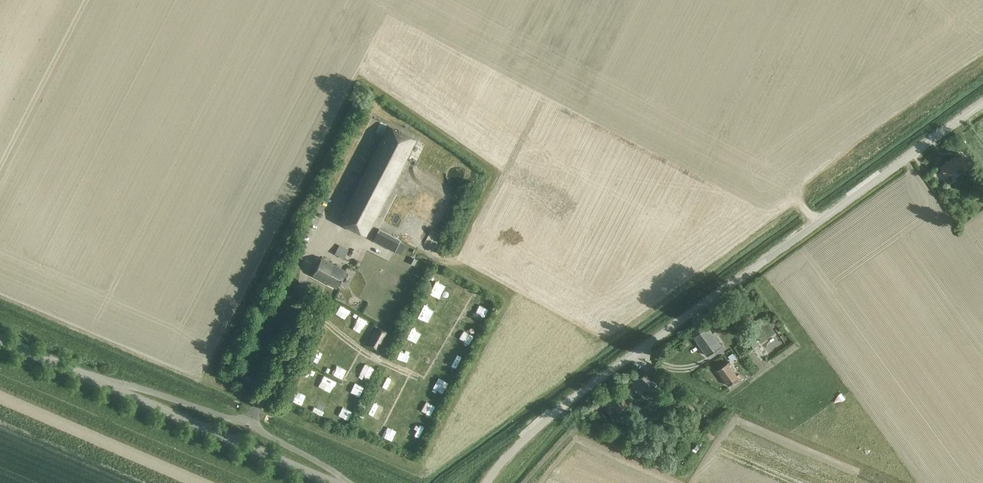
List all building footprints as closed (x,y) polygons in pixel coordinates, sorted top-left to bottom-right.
[(387,127),(337,222),(364,236),(414,141),(387,127)] [(973,164),(970,160),(967,162),(962,155),(957,158),(956,156),(940,167),(947,177),(961,166),(964,170),(973,164)] [(438,239),(442,227),(432,225),(429,237),(438,239)] [(400,240),(379,229),(373,241),(394,251),(400,240)] [(334,254),(344,259),(348,250),(339,245),(334,254)] [(428,257),(417,251),(413,257),(424,264),(428,257)] [(409,257),(407,261),(413,265),(416,260),(409,257)] [(344,271),(321,259),(311,277),(335,289),(344,271)] [(431,288),(440,292),(445,283),(436,278),(431,288)] [(351,305),(360,310),(365,301),(358,297),(357,298),(356,297),(351,305)] [(419,312),(423,314),(428,305),(423,303),(419,312)] [(722,345),(708,326),(704,320),(690,331),(708,356),(722,345)] [(419,337),(422,326),(412,323),(409,333),(419,337)] [(469,326),(464,337),(470,339),(475,328),(469,326)] [(377,328),(368,344),(375,348),(384,331),(377,328)] [(753,337),(748,340),(748,341),(754,348),(758,345),(753,338),(753,337)] [(452,348),(447,358),(456,363),(461,352),(452,348)] [(238,368),(243,370),(248,359),(243,357),(238,368)] [(737,378),(727,364),(718,370),(728,385),(737,378)] [(387,373),(383,381),(392,386),(396,378),(387,373)] [(640,394),(645,390),(650,397),(658,392),(645,374),(637,379),(641,385),(636,389),(640,394)] [(377,409),(383,395),(377,392),(371,407),(377,409)] [(627,405),(619,392),(608,399),(619,415),(624,411),(622,408),(627,405)] [(433,409),(438,399),(433,396),(428,407),(433,409)] [(315,404),(325,407),(327,402),(316,399),(315,404)] [(349,404),(343,412),(348,415),(353,407),(349,404)] [(418,425),(413,433),(417,436),(422,427),(418,425)]
